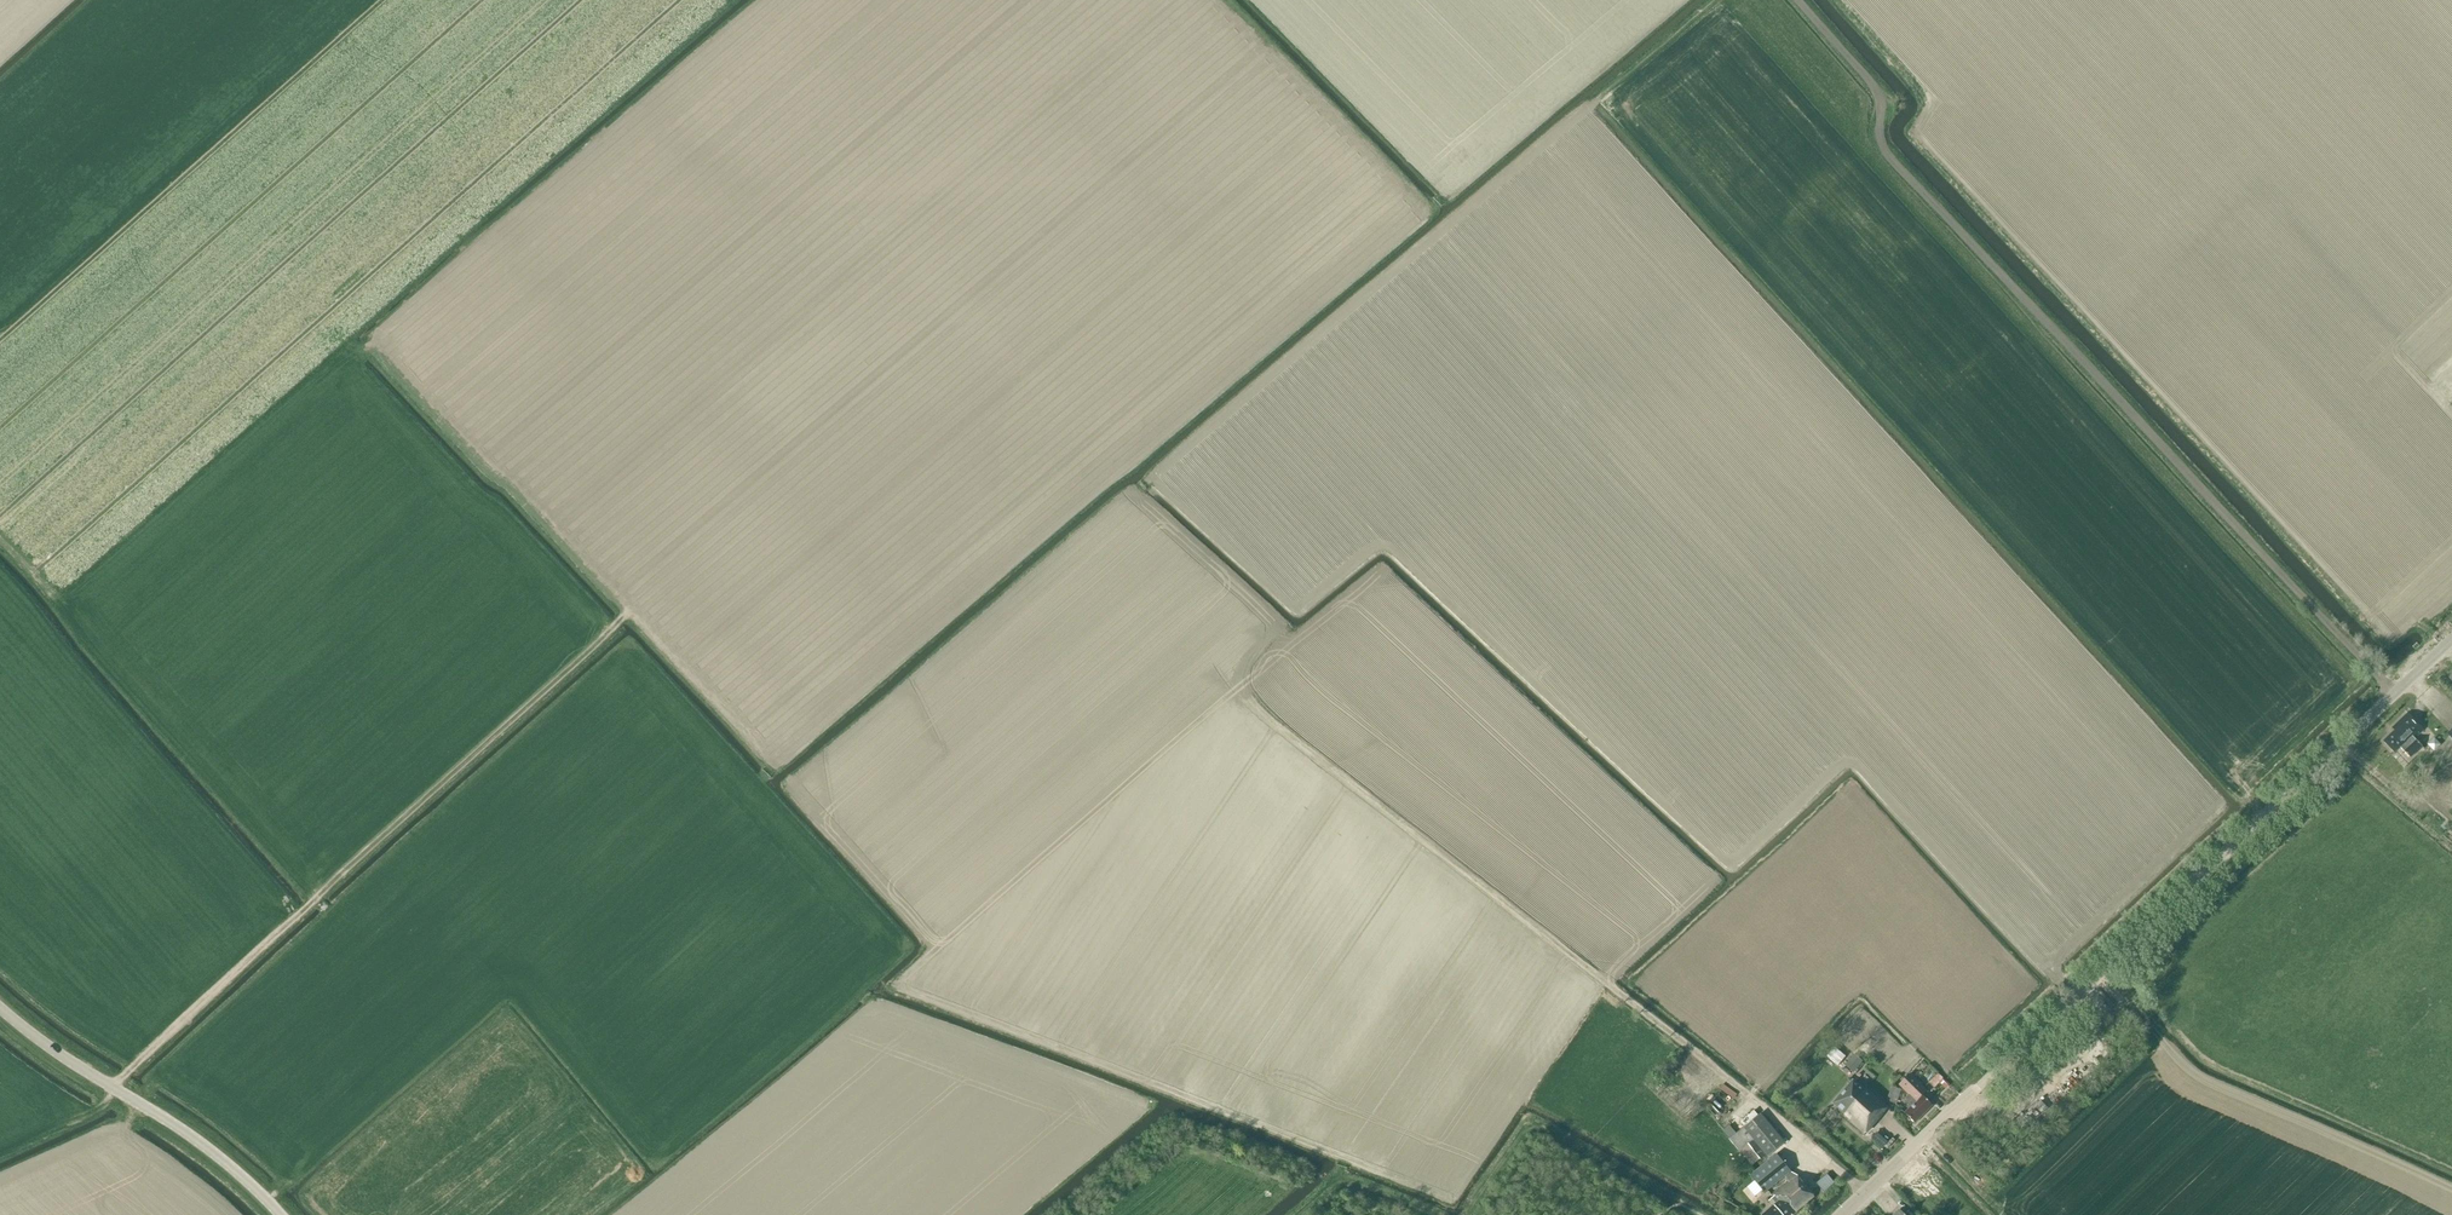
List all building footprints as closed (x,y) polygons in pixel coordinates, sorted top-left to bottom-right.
[(2383,741),(2394,753),(2400,747),(2410,758),(2422,746),(2414,738),(2423,730),(2407,713),(2391,728),(2394,731),(2383,741)] [(2434,738),(2428,744),(2434,751),(2440,745),(2434,738)] [(1863,1062),(1854,1054),(1848,1062),(1856,1069),(1863,1062)] [(1915,1123),(1932,1106),(1923,1095),(1927,1091),(1910,1074),(1899,1085),(1908,1095),(1905,1099),(1912,1106),(1905,1113),(1915,1123)] [(1940,1082),(1945,1086),(1949,1082),(1944,1078),(1940,1082)] [(1842,1116),(1864,1135),(1888,1107),(1867,1088),(1864,1091),(1853,1081),(1833,1104),(1844,1113),(1842,1116)] [(1784,1143),(1760,1114),(1730,1139),(1740,1151),(1752,1165),(1755,1163),(1763,1156),(1765,1155),(1767,1157),(1784,1143)] [(1788,1181),(1771,1195),(1773,1198),(1769,1201),(1772,1206),(1763,1214),(1790,1214),(1796,1210),(1798,1212),(1816,1197),(1798,1176),(1791,1172),(1777,1154),(1767,1162),(1759,1168),(1750,1176),(1764,1193),(1785,1177),(1788,1181)] [(1827,1191),(1838,1182),(1830,1173),(1820,1182),(1827,1191)]
